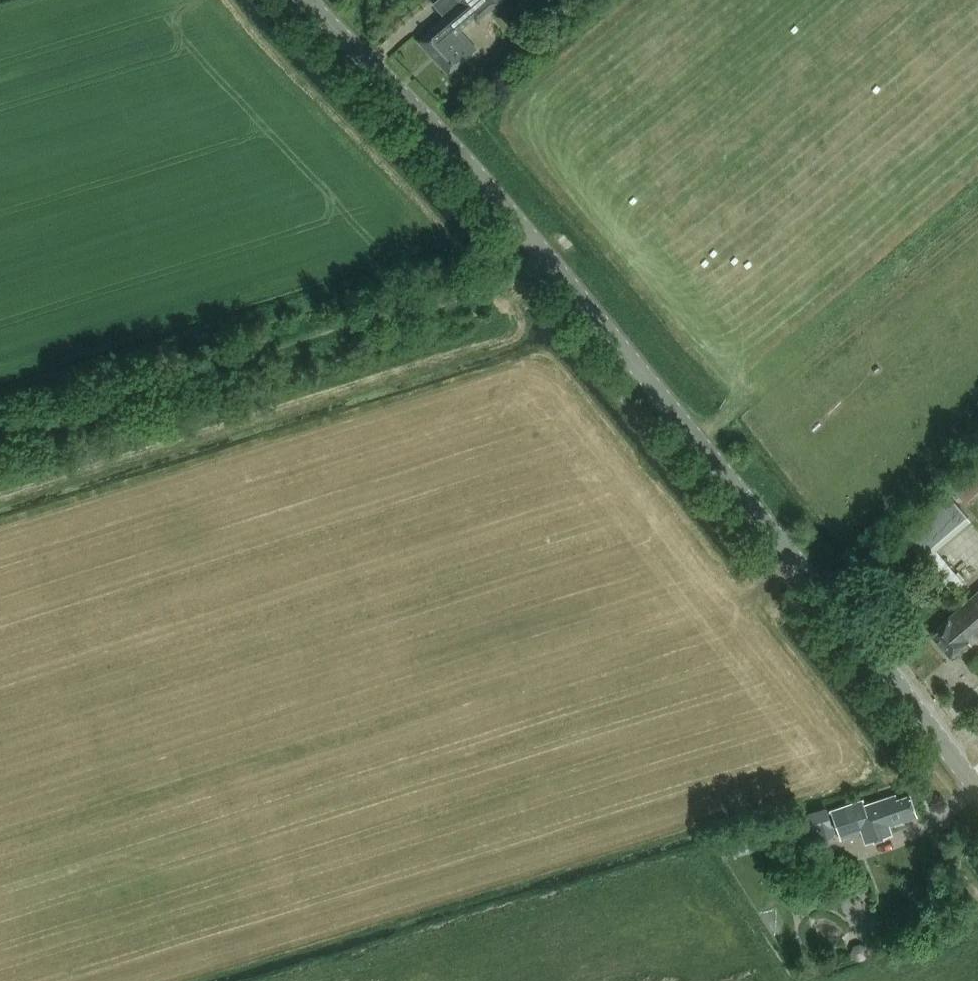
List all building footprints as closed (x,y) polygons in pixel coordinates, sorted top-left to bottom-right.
[(501,0),(460,0),(462,3),(447,17),(419,41),(449,74),(477,50),(459,30),(475,16),(479,20),(501,0)] [(965,502),(977,491),(977,465),(952,486),(965,502)] [(930,634),(950,657),(968,642),(970,645),(977,638),(977,593),(930,634)] [(841,839),(861,832),(865,844),(892,835),(889,827),(896,824),(896,826),(903,824),(903,822),(912,819),(910,814),(915,812),(910,796),(897,801),(895,796),(879,802),(864,807),(863,802),(832,812),(841,839)] [(789,842),(819,835),(820,840),(834,837),(827,808),(783,819),(789,842)]
